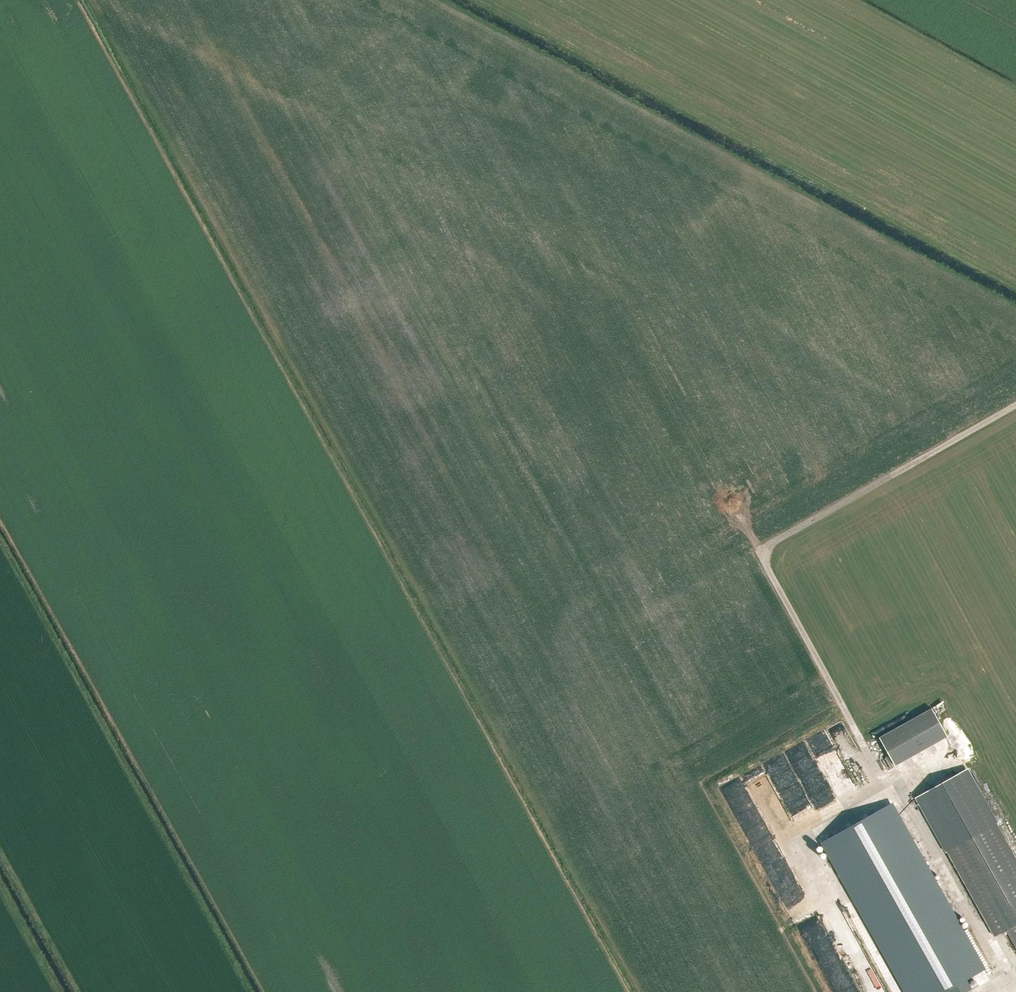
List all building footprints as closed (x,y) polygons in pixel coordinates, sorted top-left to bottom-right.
[(887,733),(902,762),(956,736),(941,706),(887,733)] [(996,824),(966,770),(917,797),(947,851),(996,824)] [(891,804),(823,843),(907,991),(945,991),(947,990),(948,991),(965,991),(972,989),(967,980),(984,970),(891,804)] [(996,824),(947,851),(995,936),(1006,930),(1015,924),(1015,859),(996,824)] [(1006,930),(1015,947),(1015,924),(1006,930)] [(856,983),(840,991),(861,991),(856,983)]
